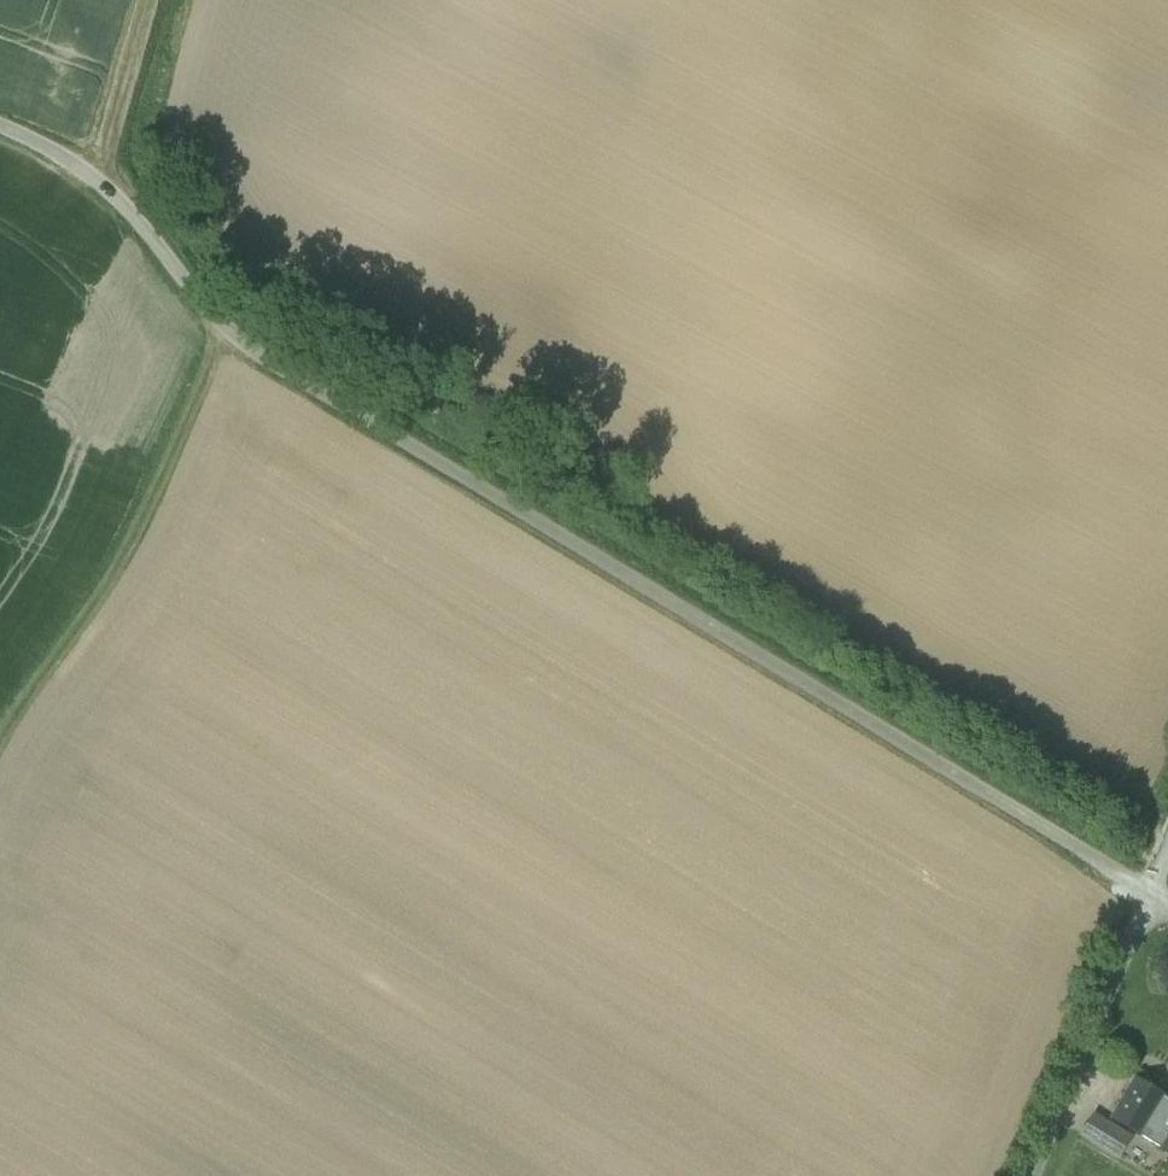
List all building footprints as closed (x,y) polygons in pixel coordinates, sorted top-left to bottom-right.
[(1137,1079),(1111,1121),(1098,1113),(1086,1132),(1124,1155),(1140,1129),(1167,1147),(1167,1098),(1137,1079)]
